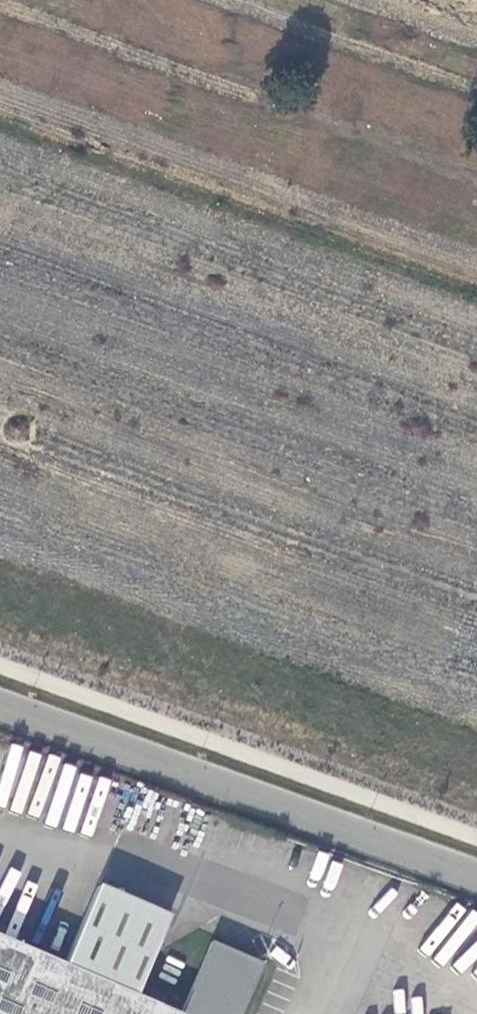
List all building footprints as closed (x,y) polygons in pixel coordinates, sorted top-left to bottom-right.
[(136,995),(171,916),(99,884),(64,964),(0,936),(0,1013),(180,1013),(136,995)] [(264,964),(212,942),(181,1013),(242,1013),(264,964)]
